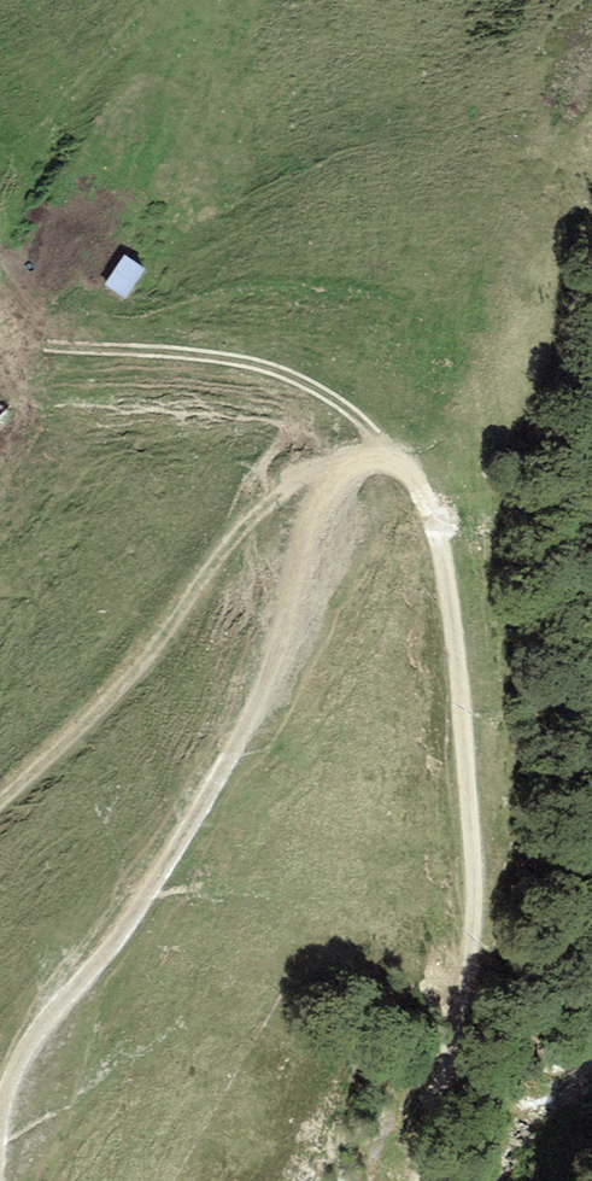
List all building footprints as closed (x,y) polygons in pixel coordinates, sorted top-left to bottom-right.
[(123,254),(103,284),(125,298),(145,268),(123,254)]
